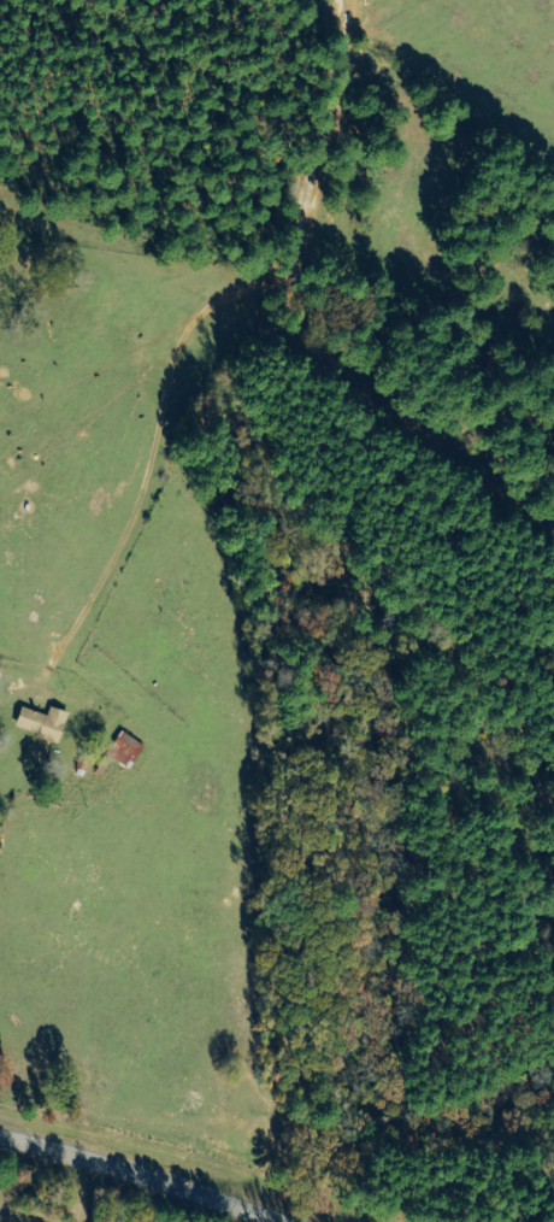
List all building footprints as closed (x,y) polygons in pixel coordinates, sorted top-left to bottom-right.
[(71,713),(53,707),(50,716),(24,707),(17,728),(61,743),(71,713)] [(108,755),(132,769),(146,745),(121,731),(108,755)]
